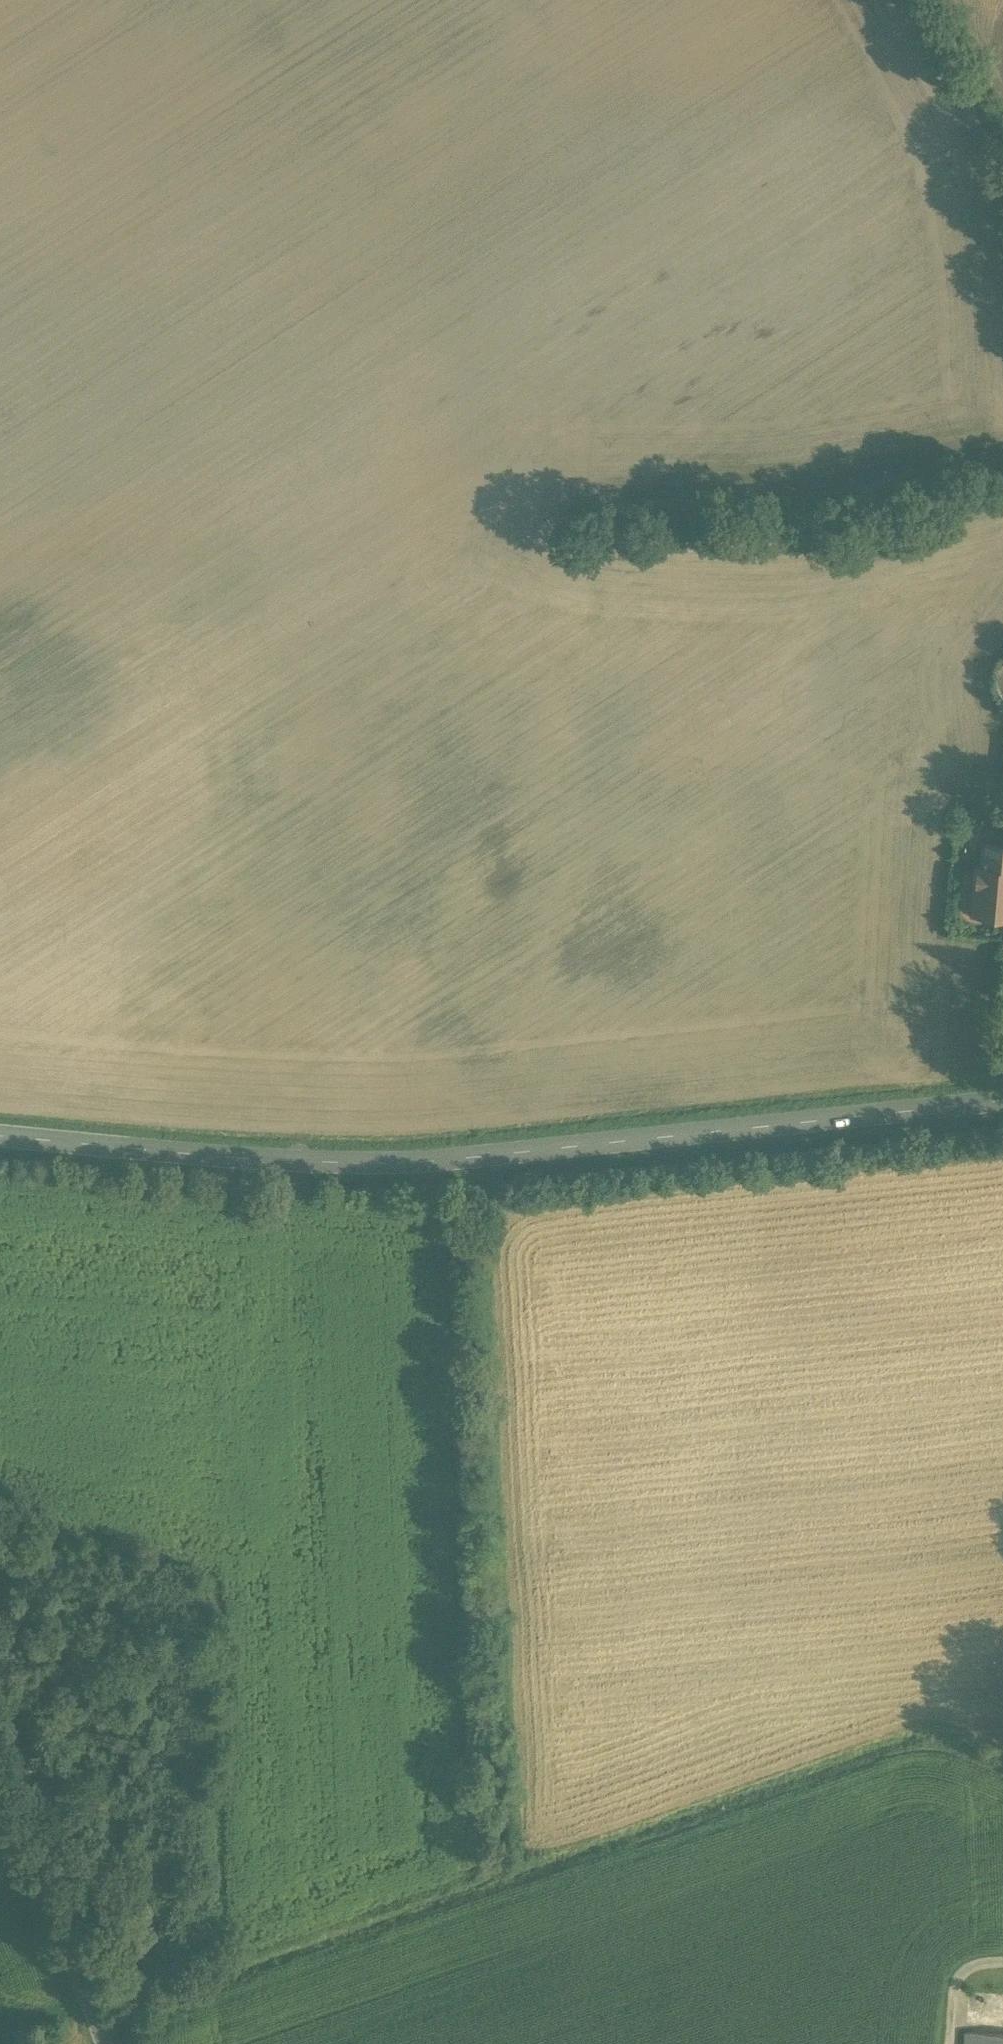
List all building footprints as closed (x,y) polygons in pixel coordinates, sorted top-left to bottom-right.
[(980,838),(972,911),(1002,914),(1002,840),(980,838)] [(966,2030),(966,2043),(986,2043),(987,2031),(966,2030)] [(987,2031),(986,2043),(1002,2043),(1002,2032),(987,2031)]
